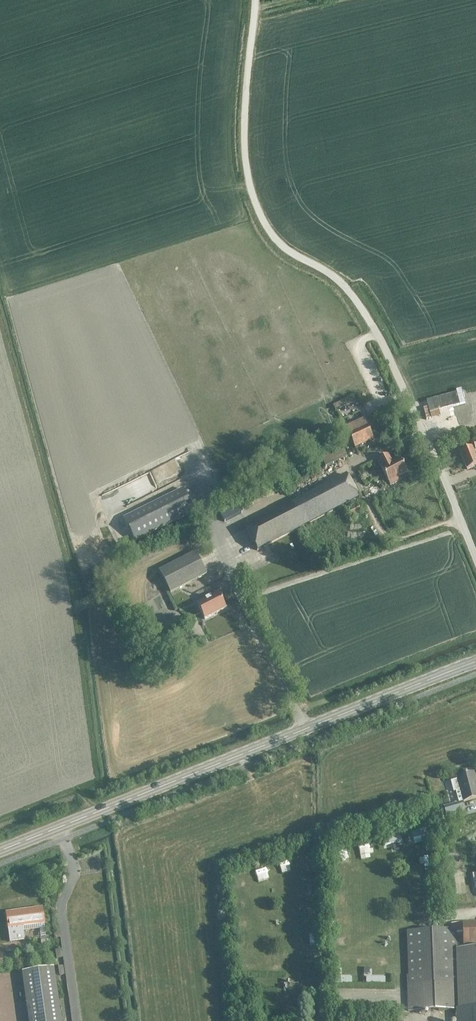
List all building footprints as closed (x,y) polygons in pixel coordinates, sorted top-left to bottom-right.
[(363,419),(345,428),(355,448),(355,449),(373,440),(363,419)] [(461,453),(468,470),(475,467),(475,456),(475,453),(475,442),(471,444),(472,448),(461,453)] [(397,477),(407,472),(400,459),(392,463),(388,455),(377,461),(388,482),(390,485),(399,481),(397,477)] [(303,527),(358,498),(347,476),(292,505),(303,527)] [(194,512),(182,489),(124,519),(135,541),(194,512)] [(224,522),(242,513),(237,503),(219,512),(224,522)] [(292,505),(246,529),(257,551),(303,527),(292,505)] [(358,506),(349,511),(352,517),(361,512),(358,506)] [(196,554),(187,559),(159,573),(171,595),(207,576),(196,554)] [(226,609),(218,594),(197,605),(205,620),(226,609)] [(176,624),(187,619),(183,610),(172,615),(176,624)] [(458,779),(450,781),(453,791),(461,790),(464,801),(475,798),(475,781),(473,772),(457,776),(458,779)] [(445,815),(462,811),(459,802),(443,807),(445,815)] [(24,940),(22,927),(44,923),(42,908),(7,913),(8,920),(7,920),(7,922),(8,922),(11,942),(24,940)] [(407,932),(410,1012),(458,1010),(458,1020),(475,1020),(475,923),(462,924),(462,923),(454,924),(454,930),(407,932)] [(23,972),(29,1020),(61,1020),(55,968),(23,972)]
